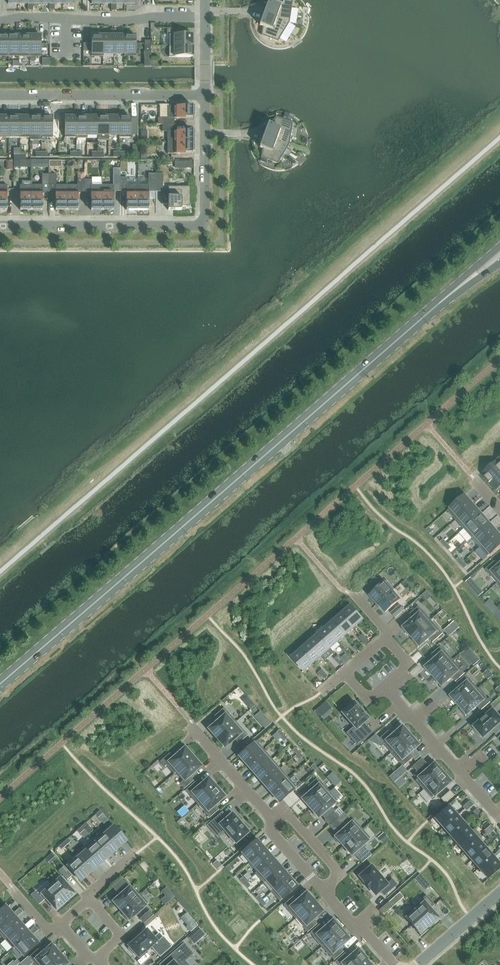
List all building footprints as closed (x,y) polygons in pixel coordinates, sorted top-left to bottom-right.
[(264,14),(289,23),(292,1),(288,0),(274,0),(272,3),(268,2),(264,14)] [(289,23),(264,14),(260,26),(263,27),(262,35),(278,41),(289,23)] [(169,34),(169,46),(172,46),(193,46),(193,34),(177,34),(172,34),(169,34)] [(8,57),(8,36),(0,36),(0,57),(8,57)] [(8,36),(8,57),(19,57),(19,36),(17,36),(8,36)] [(19,36),(19,57),(30,57),(30,36),(21,36),(19,36)] [(30,36),(30,57),(41,57),(41,49),(41,44),(41,36),(30,36)] [(92,57),(103,57),(103,36),(92,36),(92,44),(92,52),(92,57)] [(103,55),(114,55),(114,36),(112,36),(103,36),(103,57),(103,55)] [(124,57),(125,57),(125,36),(116,36),(114,36),(114,55),(124,55),(124,57)] [(125,36),(125,57),(136,57),(136,49),(136,44),(136,36),(125,36)] [(169,57),(193,57),(193,46),(172,46),(169,46),(169,57)] [(168,118),(163,118),(163,125),(174,125),(174,119),(193,118),(193,106),(168,106),(168,118)] [(0,117),(0,138),(9,138),(9,134),(9,117),(0,117)] [(9,138),(20,138),(20,134),(20,117),(9,117),(9,134),(9,138)] [(20,134),(20,138),(31,138),(31,117),(20,117),(20,134)] [(31,117),(31,138),(31,140),(42,140),(42,138),(42,117),(31,117)] [(53,117),(42,117),(42,138),(53,138),(53,117)] [(76,134),(76,117),(65,117),(65,134),(65,138),(76,138),(76,134)] [(87,132),(87,117),(76,117),(76,134),(87,134),(87,132)] [(98,117),(87,117),(87,132),(87,134),(98,134),(98,132),(98,117)] [(109,117),(98,117),(98,132),(98,134),(109,134),(109,132),(109,117)] [(109,132),(109,134),(119,134),(120,134),(120,117),(109,117),(109,132)] [(131,117),(120,117),(120,134),(120,138),(131,138),(131,134),(138,134),(138,118),(131,118),(131,117)] [(268,124),(264,136),(289,145),(292,124),(276,118),(272,125),(268,124)] [(168,132),(168,143),(193,143),(193,131),(174,131),(174,125),(163,125),(163,132),(168,132)] [(289,145),(264,136),(260,148),(263,149),(262,157),(261,161),(264,163),(266,159),(278,163),(281,157),(289,145)] [(193,143),(168,143),(168,154),(193,154),(193,143)] [(43,192),(49,192),(49,174),(43,174),(43,185),(32,185),(32,211),(43,211),(43,192)] [(56,211),(67,211),(67,185),(56,185),(56,174),(49,174),(49,192),(56,192),(56,211)] [(138,185),(138,211),(149,211),(149,192),(155,192),(155,189),(155,174),(148,174),(148,185),(138,185)] [(127,192),(126,211),(138,211),(138,185),(138,179),(127,179),(127,178),(120,178),(120,191),(127,192)] [(67,185),(67,211),(78,211),(78,192),(85,192),(85,180),(78,180),(78,185),(67,185)] [(92,180),(85,180),(85,192),(91,192),(91,211),(102,211),(103,185),(92,185),(92,180)] [(20,211),(32,211),(32,185),(20,185),(20,211)] [(114,185),(103,185),(102,211),(114,211),(114,185)] [(190,187),(168,187),(168,191),(162,191),(162,204),(168,204),(168,210),(182,210),(182,206),(190,206),(190,187)] [(489,466),(499,479),(499,463),(497,460),(489,466)] [(489,466),(482,473),(492,485),(497,491),(499,488),(499,479),(489,466)] [(465,496),(448,511),(456,520),(473,505),(465,496)] [(473,505),(456,520),(464,529),(481,514),(473,505)] [(481,514),(464,529),(472,538),(489,523),(481,514)] [(480,547),(497,532),(489,523),(472,538),(480,547)] [(480,547),(488,556),(499,546),(499,536),(497,532),(480,547)] [(499,566),(495,561),(485,570),(497,583),(499,581),(499,565),(499,566)] [(376,577),(366,585),(371,590),(380,581),(376,577)] [(470,578),(465,582),(470,589),(475,584),(470,578)] [(370,595),(378,604),(395,589),(387,581),(370,595)] [(395,589),(378,604),(385,613),(400,600),(393,592),(395,590),(395,589)] [(401,605),(391,613),(395,618),(405,610),(401,605)] [(419,606),(410,615),(414,619),(403,629),(408,635),(410,634),(412,636),(431,620),(419,606)] [(351,607),(342,614),(354,628),(362,620),(351,607)] [(342,614),(334,621),(346,635),(354,628),(342,614)] [(443,634),(431,620),(412,636),(415,639),(413,641),(419,647),(430,637),(434,642),(443,634)] [(334,621),(326,628),(338,642),(346,635),(334,621)] [(449,636),(459,628),(454,622),(444,630),(449,636)] [(326,628),(318,636),(330,649),(338,642),(326,628)] [(318,636),(310,643),(321,656),(330,649),(318,636)] [(301,650),(313,664),(321,656),(310,643),(308,641),(299,648),(301,650)] [(441,646),(432,654),(436,659),(425,669),(430,675),(432,673),(434,676),(453,660),(441,646)] [(469,647),(463,653),(474,666),(481,660),(469,647)] [(313,664),(301,650),(293,657),(305,671),(313,664)] [(465,674),(453,660),(434,676),(442,685),(452,677),(456,682),(465,674)] [(467,675),(457,683),(461,688),(450,698),(456,704),(457,702),(460,705),(479,689),(467,675)] [(479,689),(460,705),(462,708),(461,710),(466,716),(477,706),(481,711),(491,702),(479,689)] [(346,709),(342,713),(354,727),(347,733),(358,746),(372,733),(364,723),(369,719),(354,703),(352,704),(351,702),(345,708),(346,709)] [(217,738),(233,724),(236,722),(224,708),(215,716),(219,721),(209,729),(217,738)] [(475,727),(476,728),(475,729),(481,737),(483,736),(484,737),(496,726),(499,731),(499,716),(499,717),(494,710),(475,727)] [(240,733),(233,724),(217,738),(225,747),(234,739),(238,744),(248,735),(243,730),(240,733)] [(389,731),(379,739),(391,753),(410,736),(402,727),(393,735),(389,731)] [(410,736),(391,753),(403,767),(413,758),(409,754),(419,744),(414,738),(412,739),(410,736)] [(248,766),(264,751),(256,741),(239,756),(248,766)] [(176,773),(193,758),(190,755),(192,753),(187,747),(174,758),(170,754),(160,762),(165,767),(167,766),(174,774),(176,773)] [(255,775),(272,760),(264,751),(248,766),(255,775)] [(195,760),(193,758),(176,773),(183,781),(180,784),(184,789),(194,781),(190,776),(203,765),(197,759),(195,760)] [(422,758),(412,767),(417,772),(426,763),(422,758)] [(280,769),(272,760),(255,775),(263,784),(280,769)] [(436,763),(416,781),(423,790),(442,773),(440,770),(441,769),(436,763)] [(403,767),(402,766),(389,777),(394,783),(407,771),(403,767)] [(263,784),(271,793),(288,778),(280,769),(263,784)] [(442,773),(423,790),(431,799),(452,781),(446,775),(445,776),(442,773)] [(198,804),(216,788),(214,785),(216,784),(210,778),(199,787),(195,783),(186,791),(198,804)] [(288,778),(271,793),(279,802),(296,787),(288,778)] [(311,808),(329,792),(317,778),(308,786),(312,791),(303,799),(311,808)] [(219,791),(216,788),(198,804),(209,818),(219,810),(215,805),(226,795),(220,789),(219,791)] [(445,804),(454,795),(450,790),(440,799),(445,804)] [(337,801),(329,792),(311,808),(319,817),(337,801)] [(436,819),(443,827),(457,816),(449,807),(436,819)] [(339,809),(334,812),(338,817),(343,813),(339,809)] [(338,817),(334,812),(325,821),(329,826),(338,817)] [(236,843),(248,833),(247,832),(249,831),(244,825),(242,826),(232,815),(228,819),(222,813),(207,826),(213,832),(221,826),(236,843)] [(443,827),(450,836),(464,824),(457,816),(443,827)] [(344,846),(363,830),(355,821),(347,827),(338,817),(329,826),(333,830),(335,829),(340,834),(334,838),(340,845),(341,843),(344,846)] [(111,824),(102,832),(117,849),(126,841),(111,824)] [(450,836),(457,844),(471,832),(464,824),(450,836)] [(370,839),(363,830),(344,846),(352,855),(370,839)] [(92,840),(95,843),(107,857),(117,849),(102,832),(92,840)] [(457,844),(465,852),(478,840),(471,832),(457,844)] [(465,852),(472,860),(485,848),(478,840),(465,852)] [(249,864),(265,850),(257,841),(241,854),(249,864)] [(95,843),(87,851),(99,865),(107,857),(95,843)] [(74,856),(77,859),(89,873),(99,865),(87,851),(84,847),(74,856)] [(472,860),(479,869),(492,857),(485,848),(472,860)] [(273,859),(265,850),(249,864),(257,873),(273,859)] [(372,855),(367,850),(358,859),(362,863),(372,855)] [(492,857),(479,869),(486,877),(499,865),(492,857)] [(89,873),(77,859),(68,867),(80,881),(89,873)] [(264,883),(265,882),(281,868),(273,859),(257,873),(256,874),(264,883)] [(217,861),(213,864),(218,870),(221,867),(217,861)] [(64,867),(59,871),(67,880),(72,876),(64,867)] [(360,877),(365,883),(365,884),(370,889),(370,888),(376,895),(380,891),(384,896),(397,885),(392,880),(386,885),(371,867),(367,871),(365,868),(359,874),(361,876),(360,877)] [(265,882),(273,891),(289,877),(281,868),(265,882)] [(420,874),(416,878),(421,884),(425,880),(420,874)] [(289,877),(273,891),(271,892),(280,901),(297,886),(289,877)] [(52,886),(65,902),(74,894),(61,879),(52,886)] [(122,879),(112,887),(116,892),(126,884),(122,879)] [(56,910),(65,902),(52,886),(43,894),(56,910)] [(122,911),(138,897),(130,888),(114,902),(122,911)] [(166,896),(161,900),(165,905),(175,897),(166,888),(162,892),(166,896)] [(35,891),(31,896),(39,905),(44,901),(35,891)] [(284,905),(296,919),(314,902),(312,900),(313,898),(308,892),(297,902),(293,897),(284,905)] [(148,903),(140,894),(122,911),(124,914),(123,915),(128,921),(148,903)] [(426,896),(413,908),(429,926),(434,922),(435,924),(439,920),(430,909),(435,905),(426,896)] [(314,902),(296,919),(308,933),(317,924),(313,920),(322,911),(314,902)] [(393,907),(388,903),(379,911),(383,916),(393,907)] [(14,917),(12,914),(6,907),(0,912),(0,929),(14,917)] [(429,926),(413,908),(404,916),(421,936),(426,932),(425,930),(429,926)] [(149,911),(140,919),(144,924),(154,916),(149,911)] [(22,925),(16,918),(14,917),(0,929),(0,935),(5,940),(22,925)] [(193,919),(187,925),(185,926),(191,932),(198,925),(193,919)] [(322,947),(341,930),(338,927),(340,926),(335,920),(324,929),(320,925),(310,933),(322,947)] [(28,932),(22,925),(5,940),(13,950),(16,947),(30,935),(28,932)] [(193,933),(199,940),(205,935),(199,928),(193,933)] [(147,929),(128,946),(129,948),(128,949),(133,955),(134,953),(139,959),(158,942),(147,929)] [(343,933),(341,930),(322,947),(334,960),(344,952),(339,947),(350,938),(345,932),(343,933)] [(38,944),(32,936),(30,935),(16,947),(24,956),(38,944)] [(60,955),(57,952),(59,951),(53,944),(42,954),(38,949),(29,958),(35,964),(48,964),(60,955)] [(160,964),(161,964),(188,964),(185,961),(193,954),(184,944),(176,951),(160,964)] [(366,959),(362,955),(363,954),(359,949),(349,958),(345,954),(335,962),(338,964),(359,964),(366,959)] [(60,955),(48,964),(66,964),(68,964),(60,955)]
